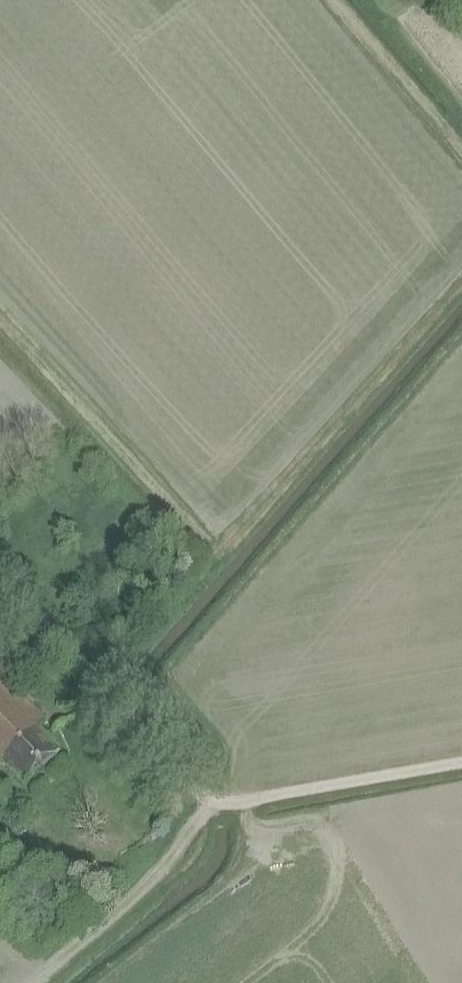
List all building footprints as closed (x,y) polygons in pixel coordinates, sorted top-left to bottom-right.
[(2,766),(27,790),(61,756),(37,731),(46,722),(17,693),(22,688),(0,667),(0,768),(2,766)]
